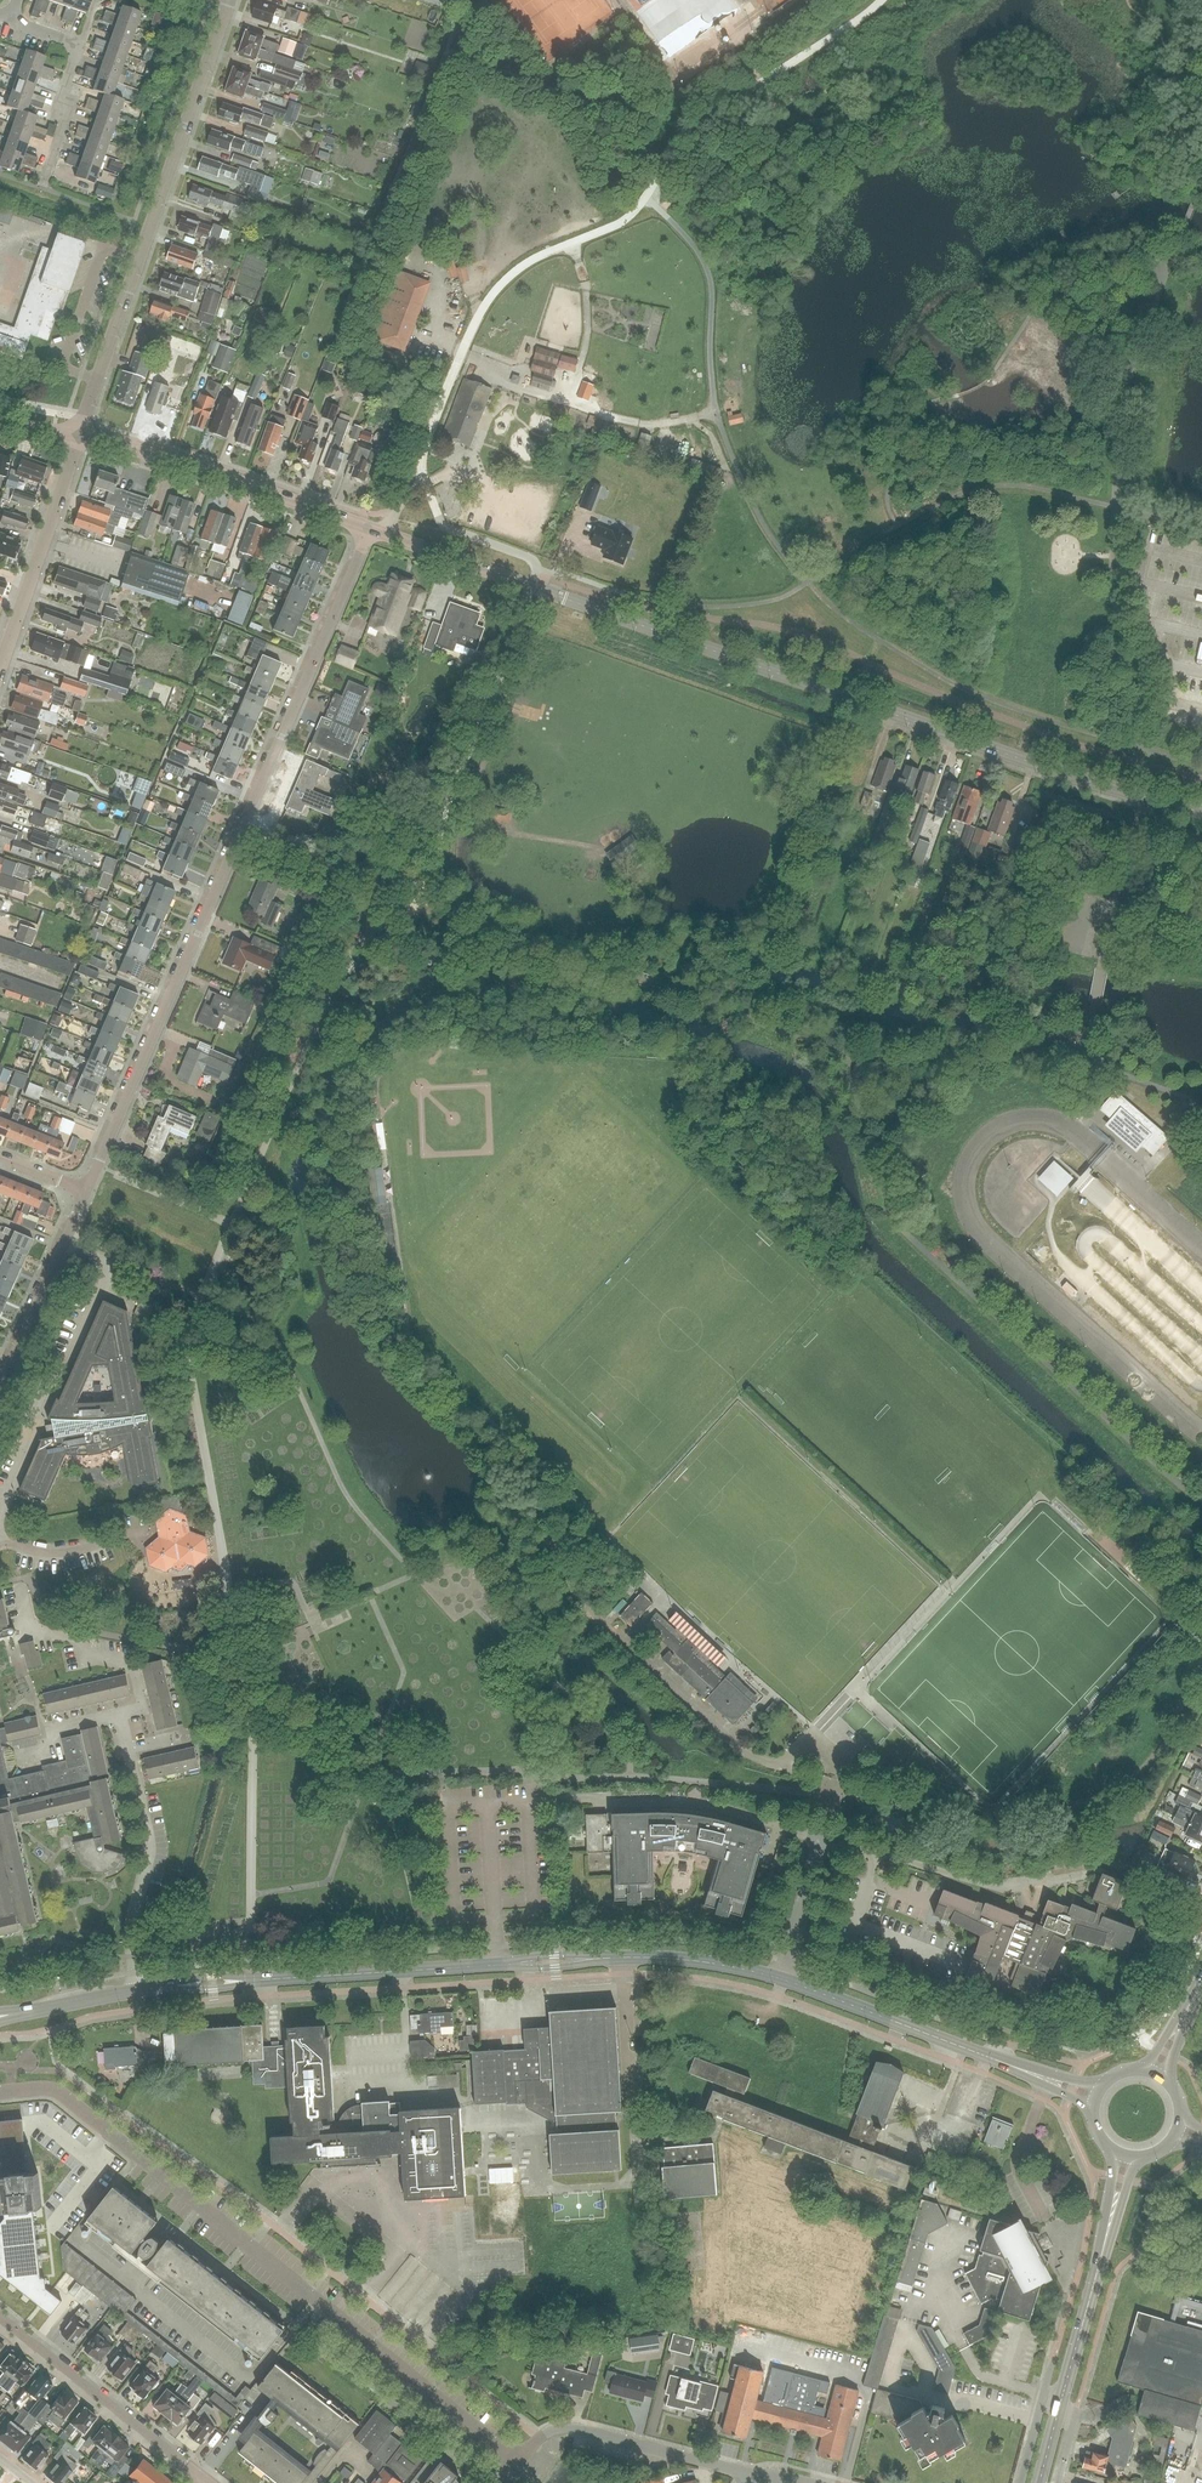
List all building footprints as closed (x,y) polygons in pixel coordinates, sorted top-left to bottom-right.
[(39,12),(43,0),(37,0),(34,10),(32,9),(29,16),(37,19),(39,12)] [(59,0),(43,0),(39,12),(44,14),(49,1),(57,4),(59,0)] [(74,0),(59,0),(57,4),(65,7),(61,20),(67,22),(74,0)] [(67,22),(72,23),(76,11),(85,14),(90,0),(74,0),(67,22)] [(276,16),(298,24),(302,12),(291,9),(289,14),(259,3),(254,17),(273,24),(276,16)] [(104,16),(136,27),(142,13),(122,6),(118,15),(106,10),(104,16)] [(299,22),(309,25),(312,14),(302,11),(299,22)] [(155,12),(151,25),(162,29),(166,16),(155,12)] [(132,41),(136,27),(104,16),(102,22),(114,26),(112,34),(132,41)] [(247,31),(243,43),(272,53),(275,54),(279,45),(264,39),(265,37),(247,31)] [(127,54),(132,41),(112,34),(109,43),(96,38),(94,44),(127,54)] [(283,38),(278,52),(292,57),(297,43),(283,38)] [(243,43),(239,55),(257,62),(258,58),(272,63),(275,54),(272,53),(243,43)] [(122,68),(127,54),(94,44),(92,49),(105,53),(102,61),(122,68)] [(146,49),(143,59),(150,61),(153,52),(146,49)] [(21,64),(53,76),(55,70),(42,66),(45,57),(26,50),(21,64)] [(275,54),(272,63),(293,70),(296,61),(275,54)] [(117,81),(122,68),(102,61),(99,70),(86,65),(84,71),(117,81)] [(420,63),(416,74),(426,77),(429,66),(420,63)] [(51,81),(53,76),(21,64),(16,78),(35,85),(38,76),(51,81)] [(139,64),(137,71),(144,73),(146,66),(139,64)] [(275,74),(301,83),(304,74),(278,65),(275,74)] [(262,82),(261,83),(250,80),(252,74),(235,68),(231,80),(260,90),(263,91),(267,93),(270,85),(262,82)] [(112,95),(117,81),(84,71),(83,77),(95,81),(92,89),(103,93),(104,93),(112,95)] [(292,90),(295,83),(262,71),(259,78),(287,87),(292,90)] [(304,74),(301,83),(307,86),(310,77),(304,74)] [(32,93),(35,85),(16,78),(11,92),(43,103),(45,99),(45,98),(32,93)] [(263,91),(260,90),(231,80),(226,92),(244,98),(245,94),(261,99),(263,91)] [(41,108),(43,103),(11,92),(6,106),(18,110),(18,109),(26,112),(28,104),(41,108)] [(124,99),(112,95),(104,93),(103,93),(101,102),(88,97),(86,103),(119,113),(124,99)] [(284,94),(283,98),(293,101),(295,95),(288,93),(288,95),(284,94)] [(114,127),(119,113),(86,103),(84,108),(97,112),(94,120),(114,127)] [(224,104),(220,117),(240,124),(242,118),(261,125),(271,128),(274,119),(264,116),(244,109),(244,110),(224,104)] [(289,114),(266,106),(264,112),(284,119),(287,120),(289,114)] [(37,116),(26,112),(18,109),(18,110),(13,123),(45,135),(51,137),(55,126),(48,123),(46,129),(34,125),(37,116)] [(109,141),(114,127),(94,120),(91,129),(78,124),(76,130),(109,141)] [(43,140),(45,135),(13,123),(8,137),(27,144),(30,136),(43,140)] [(273,136),(248,126),(245,134),(271,143),(273,136)] [(105,154),(109,141),(76,130),(74,135),(87,140),(84,148),(105,154)] [(265,148),(247,142),(213,130),(208,144),(230,152),(232,147),(262,158),(265,148)] [(24,153),(27,144),(8,137),(3,151),(35,163),(37,157),(24,153)] [(100,168),(105,154),(84,148),(81,156),(68,152),(67,157),(68,158),(100,168)] [(35,163),(3,151),(0,159),(0,166),(17,172),(21,163),(34,168),(35,163)] [(255,170),(258,162),(233,153),(230,161),(255,170)] [(100,168),(68,158),(67,157),(65,163),(77,167),(75,175),(95,182),(100,168)] [(204,158),(199,171),(219,178),(220,174),(252,185),(250,189),(260,192),(265,176),(256,173),(240,167),(239,170),(204,158)] [(124,164),(112,159),(108,168),(120,173),(124,164)] [(314,171),(310,183),(318,185),(322,174),(314,171)] [(111,198),(115,188),(98,183),(95,193),(111,198)] [(210,203),(224,208),(239,213),(244,199),(228,194),(227,197),(214,192),(195,185),(189,200),(198,203),(197,205),(208,208),(210,203)] [(315,206),(302,202),(298,214),(311,218),(315,206)] [(183,218),(179,230),(196,236),(202,238),(202,237),(210,240),(219,243),(220,240),(224,228),(215,225),(214,229),(183,218)] [(22,360),(31,335),(47,341),(65,292),(69,293),(86,244),(57,234),(51,250),(42,247),(14,328),(0,323),(0,352),(22,360)] [(208,244),(207,250),(215,253),(217,247),(208,244)] [(194,270),(200,256),(174,247),(168,261),(194,270)] [(206,251),(203,258),(215,262),(214,264),(221,267),(222,265),(225,257),(206,251)] [(465,267),(457,269),(459,277),(468,274),(465,267)] [(398,270),(372,339),(404,351),(430,282),(398,270)] [(195,304),(202,284),(186,279),(186,280),(165,273),(161,287),(172,291),(172,292),(178,294),(177,297),(195,304)] [(200,311),(220,317),(223,308),(218,307),(222,295),(206,290),(200,311)] [(187,322),(190,313),(155,301),(151,314),(159,317),(158,319),(169,323),(171,317),(187,322)] [(259,308),(254,319),(264,324),(269,312),(259,308)] [(211,325),(215,317),(200,311),(196,320),(203,322),(211,325)] [(146,325),(145,335),(162,338),(163,328),(146,325)] [(235,327),(232,334),(239,337),(242,330),(235,327)] [(164,336),(162,342),(169,344),(171,338),(164,336)] [(239,350),(223,343),(214,366),(229,372),(239,350)] [(288,344),(283,355),(292,359),(296,348),(288,344)] [(554,378),(561,354),(537,347),(530,372),(554,378)] [(171,352),(162,349),(156,368),(165,371),(171,352)] [(382,349),(379,356),(393,361),(395,355),(382,349)] [(153,359),(143,355),(137,353),(130,373),(124,371),(119,387),(121,388),(117,400),(134,406),(144,378),(146,379),(153,359)] [(578,360),(562,356),(562,357),(559,368),(575,373),(578,360)] [(326,361),(322,370),(332,374),(336,364),(326,361)] [(289,373),(283,388),(291,391),(297,376),(289,373)] [(553,379),(534,374),(532,382),(551,387),(553,379)] [(471,447),(493,389),(465,378),(443,436),(471,447)] [(213,409),(222,385),(210,381),(205,396),(201,395),(194,414),(198,415),(193,427),(204,430),(208,418),(210,419),(213,409)] [(249,397),(256,400),(262,385),(255,382),(249,397)] [(584,382),(578,398),(588,401),(594,385),(584,382)] [(156,383),(147,411),(160,415),(164,406),(167,407),(171,397),(167,396),(170,389),(156,383)] [(361,385),(357,393),(366,396),(369,389),(361,385)] [(244,404),(248,392),(234,388),(231,396),(238,398),(237,402),(223,397),(211,432),(227,438),(233,419),(239,421),(244,404)] [(309,400),(295,395),(287,415),(301,420),(309,400)] [(338,407),(327,403),(322,418),(333,422),(338,407)] [(251,447),(265,410),(250,404),(237,442),(243,444),(243,446),(247,447),(248,446),(251,447)] [(380,417),(382,412),(375,409),(373,414),(380,417)] [(730,427),(744,423),(741,414),(727,417),(730,427)] [(272,415),(270,423),(284,428),(286,422),(287,420),(272,415)] [(599,435),(604,421),(596,418),(593,426),(592,428),(591,432),(599,435)] [(338,435),(333,450),(339,453),(350,424),(339,419),(333,433),(338,435)] [(313,463),(319,444),(313,441),(318,427),(304,422),(297,444),(304,446),(300,459),(313,463)] [(280,447),(283,437),(281,436),(284,428),(270,423),(267,431),(260,450),(274,455),(277,446),(280,447)] [(362,427),(356,425),(351,439),(357,441),(362,427)] [(396,429),(386,426),(383,435),(393,439),(396,429)] [(363,437),(371,440),(374,433),(366,429),(363,437)] [(648,451),(652,437),(641,434),(637,448),(648,451)] [(350,465),(356,467),(353,477),(365,482),(372,462),(368,461),(372,448),(358,443),(350,465)] [(339,472),(345,455),(339,453),(333,450),(326,468),(339,472)] [(10,456),(0,454),(0,486),(2,476),(6,476),(10,456)] [(39,483),(46,465),(21,456),(16,471),(14,474),(39,483)] [(1151,483),(1162,482),(1161,461),(1150,462),(1151,483)] [(143,517),(149,500),(116,489),(120,478),(100,471),(93,488),(109,493),(105,504),(115,507),(143,517)] [(7,484),(17,487),(20,478),(14,476),(10,474),(7,484)] [(1,500),(8,502),(18,505),(19,503),(31,507),(34,497),(7,489),(4,496),(3,496),(1,500)] [(585,493),(580,507),(592,512),(596,502),(597,498),(585,493)] [(174,530),(183,501),(171,497),(161,526),(174,530)] [(186,534),(195,505),(183,501),(174,530),(186,534)] [(143,517),(115,507),(113,512),(111,512),(83,502),(79,514),(118,527),(125,530),(128,520),(131,521),(132,518),(142,521),(143,519),(143,517)] [(27,519),(19,516),(19,515),(11,512),(11,513),(3,511),(0,510),(0,522),(9,525),(9,524),(24,528),(27,519)] [(157,514),(148,511),(140,535),(149,538),(157,514)] [(214,544),(224,515),(212,511),(201,540),(214,544)] [(125,530),(118,527),(79,514),(75,526),(103,536),(104,532),(114,536),(123,539),(125,530)] [(226,549),(237,520),(224,515),(214,544),(226,549)] [(602,521),(596,538),(612,544),(609,552),(627,559),(637,531),(619,525),(618,527),(602,521)] [(252,558),(262,528),(250,524),(240,553),(252,558)] [(265,563),(276,533),(262,528),(252,558),(265,563)] [(9,557),(10,556),(14,557),(20,540),(18,540),(19,539),(0,533),(0,554),(9,557)] [(131,541),(123,539),(114,536),(111,546),(128,552),(131,541)] [(293,539),(286,536),(278,554),(285,557),(293,539)] [(292,560),(294,555),(300,542),(293,539),(285,557),(292,560)] [(195,571),(202,547),(193,544),(185,568),(195,571)] [(324,567),(330,553),(311,544),(308,551),(298,547),(294,555),(304,559),(324,567)] [(189,549),(178,545),(171,563),(183,567),(189,549)] [(145,551),(143,557),(151,559),(153,553),(145,551)] [(120,587),(178,606),(189,572),(132,553),(120,587)] [(317,582),(324,567),(304,559),(298,573),(317,582)] [(211,569),(209,575),(223,579),(227,565),(212,560),(209,568),(211,569)] [(1087,580),(1088,562),(1080,562),(1079,580),(1087,580)] [(99,601),(105,584),(64,570),(63,572),(59,571),(56,581),(60,583),(58,586),(88,595),(84,607),(98,612),(101,602),(99,601)] [(317,582),(298,573),(294,582),(271,572),(269,578),(311,596),(317,582)] [(256,594),(260,581),(241,574),(237,587),(256,594)] [(389,587),(387,586),(381,583),(376,584),(375,585),(373,590),(374,593),(375,595),(376,596),(380,598),(379,600),(369,626),(395,636),(411,595),(408,594),(413,581),(394,574),(389,587)] [(305,610),(311,596),(269,578),(266,583),(289,593),(286,602),(305,610)] [(1050,585),(1049,605),(1061,605),(1062,585),(1050,585)] [(266,586),(264,592),(270,594),(273,589),(266,586)] [(244,624),(253,594),(238,590),(230,620),(244,624)] [(265,610),(267,605),(260,601),(258,607),(265,610)] [(299,625),(305,610),(286,602),(279,616),(299,625)] [(480,640),(484,630),(476,627),(480,615),(451,604),(443,626),(433,622),(424,648),(434,652),(437,645),(454,652),(457,643),(461,633),(480,640)] [(119,609),(107,605),(104,616),(116,620),(119,609)] [(263,615),(265,610),(258,607),(255,612),(263,615)] [(82,612),(79,621),(46,609),(42,620),(57,625),(55,629),(66,633),(68,629),(80,634),(84,623),(99,628),(102,619),(82,612)] [(1097,613),(1085,614),(1087,628),(1099,627),(1097,613)] [(292,639),(299,625),(279,616),(273,631),(292,639)] [(264,626),(253,622),(250,628),(262,632),(264,626)] [(461,633),(457,643),(476,650),(480,640),(461,633)] [(89,652),(68,645),(65,644),(64,644),(40,636),(39,639),(36,638),(33,648),(36,649),(35,652),(59,660),(59,659),(84,667),(89,652)] [(276,677),(282,662),(264,655),(269,643),(256,637),(248,655),(258,659),(258,658),(262,659),(261,661),(258,669),(276,677)] [(356,668),(362,649),(343,643),(337,662),(356,668)] [(134,652),(124,648),(121,657),(131,661),(134,652)] [(80,680),(80,681),(108,690),(122,695),(126,696),(126,694),(134,669),(113,662),(109,676),(106,675),(90,670),(84,668),(80,680)] [(258,669),(249,666),(247,665),(245,671),(255,675),(251,684),(270,691),(276,677),(258,669)] [(270,691),(251,684),(244,681),(232,676),(229,681),(239,685),(249,689),(245,698),(263,706),(270,691)] [(52,692),(54,687),(27,677),(25,680),(22,679),(19,689),(22,690),(21,693),(49,702),(52,692)] [(59,688),(76,694),(79,685),(63,679),(59,688)] [(332,705),(338,708),(336,713),(341,716),(337,724),(356,732),(360,733),(366,718),(359,715),(370,690),(367,689),(350,682),(343,697),(343,698),(336,695),(336,696),(334,696),(332,701),(333,702),(332,705)] [(52,692),(49,702),(63,707),(67,697),(52,692)] [(263,706),(245,698),(235,694),(232,700),(243,704),(239,713),(257,721),(263,706)] [(15,711),(38,719),(56,725),(59,716),(41,710),(43,704),(20,696),(19,699),(16,697),(13,707),(16,708),(15,711)] [(257,721),(239,713),(228,709),(226,714),(236,719),(233,728),(251,735),(257,721)] [(35,739),(40,723),(14,714),(13,717),(10,716),(6,726),(10,728),(9,730),(35,739)] [(89,718),(78,714),(76,721),(86,724),(89,718)] [(251,735),(233,728),(215,720),(213,726),(230,734),(226,742),(245,750),(251,735)] [(354,738),(356,732),(337,724),(334,730),(320,723),(311,744),(313,745),(314,741),(322,745),(321,747),(348,759),(357,739),(354,738)] [(29,756),(31,752),(37,754),(41,743),(8,732),(7,735),(4,733),(0,743),(4,745),(3,747),(29,756)] [(53,738),(51,745),(67,750),(70,744),(64,742),(65,739),(59,737),(58,740),(53,738)] [(245,750),(226,742),(216,738),(213,743),(224,748),(220,757),(238,764),(245,750)] [(190,759),(172,751),(168,759),(187,767),(190,759)] [(220,757),(218,756),(210,752),(207,758),(218,762),(213,772),(232,780),(238,764),(220,757)] [(887,791),(896,765),(893,764),(894,762),(885,758),(884,761),(881,760),(872,786),(887,791)] [(342,803),(334,799),(311,790),(318,774),(337,782),(340,774),(308,760),(288,806),(302,812),(306,803),(336,816),(342,803)] [(45,764),(39,762),(35,774),(48,778),(50,772),(43,770),(45,764)] [(186,770),(168,762),(164,770),(183,777),(186,770)] [(18,771),(0,764),(0,779),(20,786),(21,783),(28,785),(31,775),(18,771)] [(909,797),(919,770),(906,766),(902,779),(900,778),(897,787),(899,787),(897,792),(897,793),(909,797)] [(929,794),(936,776),(934,775),(933,773),(930,772),(927,773),(923,771),(916,790),(919,791),(915,802),(923,805),(927,793),(929,794)] [(137,777),(132,790),(136,792),(145,796),(150,782),(137,777)] [(195,797),(214,805),(220,790),(191,778),(188,785),(199,789),(195,797)] [(949,812),(959,784),(953,782),(952,780),(949,779),(947,780),(945,779),(933,814),(942,818),(945,811),(949,812)] [(54,783),(49,796),(63,802),(68,788),(54,783)] [(20,794),(20,792),(0,785),(0,799),(16,804),(24,807),(27,796),(20,794)] [(976,828),(970,826),(981,796),(977,795),(979,791),(968,787),(966,791),(963,790),(952,820),(968,825),(954,863),(962,865),(971,842),(976,828)] [(890,790),(883,810),(890,813),(897,793),(897,792),(890,790)] [(136,792),(131,806),(140,810),(146,796),(145,796),(136,792)] [(866,792),(862,806),(868,808),(873,794),(866,792)] [(214,805),(195,797),(185,793),(182,799),(193,803),(189,812),(207,820),(214,805)] [(998,802),(988,830),(1004,836),(1015,808),(1012,806),(1013,803),(1003,799),(1002,803),(998,802)] [(18,807),(0,800),(0,813),(1,811),(15,816),(18,807)] [(58,812),(61,806),(47,801),(42,814),(66,822),(69,816),(58,812)] [(909,840),(917,843),(929,810),(921,807),(909,840)] [(207,820),(189,812),(179,808),(178,809),(176,813),(186,818),(183,826),(201,834),(207,820)] [(494,810),(491,822),(509,825),(511,813),(494,810)] [(65,824),(34,812),(30,823),(62,834),(65,824)] [(201,834),(183,826),(172,822),(170,828),(180,832),(176,841),(195,849),(201,834)] [(18,832),(0,826),(0,835),(15,840),(18,832)] [(976,827),(976,828),(971,842),(986,847),(991,832),(976,827)] [(33,831),(29,842),(46,848),(50,838),(33,831)] [(10,852),(29,859),(33,848),(0,837),(0,850),(3,851),(4,850),(10,852)] [(195,849),(176,841),(171,839),(166,837),(163,842),(174,847),(170,856),(188,863),(195,849)] [(919,839),(903,883),(914,887),(930,843),(919,839)] [(609,852),(605,854),(614,866),(625,859),(616,847),(614,848),(609,852)] [(188,863),(170,856),(160,851),(157,857),(168,862),(164,871),(173,875),(172,877),(179,880),(180,878),(182,878),(188,863)] [(145,859),(128,852),(125,860),(142,867),(145,859)] [(63,866),(65,860),(50,854),(47,860),(63,866)] [(1009,858),(999,854),(993,870),(1003,874),(1009,858)] [(105,857),(103,864),(115,869),(117,862),(105,857)] [(36,870),(18,863),(13,876),(31,883),(36,870)] [(141,870),(124,863),(121,870),(137,878),(141,870)] [(0,874),(0,887),(13,892),(13,891),(28,896),(32,885),(0,874)] [(248,910),(264,917),(262,923),(273,928),(282,907),(272,902),(278,888),(281,889),(284,880),(270,874),(266,883),(261,880),(248,910)] [(141,894),(148,897),(170,906),(176,891),(148,879),(145,885),(141,894)] [(78,881),(77,885),(91,890),(92,886),(78,881)] [(76,891),(74,897),(81,900),(83,894),(76,891)] [(170,906),(148,897),(141,894),(139,900),(149,904),(146,913),(164,921),(170,906)] [(103,899),(98,910),(104,912),(108,902),(103,899)] [(146,913),(144,912),(135,908),(132,914),(143,919),(139,928),(157,936),(164,921),(146,913)] [(101,912),(96,923),(103,926),(108,915),(101,912)] [(157,936),(139,928),(129,923),(126,929),(137,933),(133,942),(151,950),(157,936)] [(37,930),(24,926),(19,942),(32,946),(37,930)] [(93,928),(89,936),(95,939),(99,930),(93,928)] [(234,938),(223,963),(235,968),(242,971),(246,959),(248,960),(268,969),(275,954),(279,956),(282,948),(261,939),(254,936),(250,945),(234,938)] [(151,950),(133,942),(122,938),(120,943),(130,948),(127,956),(145,964),(151,950)] [(0,945),(0,954),(4,955),(8,942),(2,940),(0,945)] [(8,942),(4,955),(11,957),(15,944),(8,942)] [(15,944),(11,957),(17,960),(22,946),(15,944)] [(22,946),(17,960),(24,962),(28,948),(22,946)] [(279,956),(289,961),(293,950),(283,946),(282,948),(279,956)] [(28,948),(24,962),(30,964),(35,950),(28,948)] [(35,950),(30,964),(37,966),(41,953),(35,950)] [(145,964),(127,956),(116,952),(113,958),(124,963),(120,972),(138,980),(145,964)] [(41,953),(37,966),(44,968),(48,955),(41,953)] [(48,955),(44,968),(50,971),(55,957),(48,955)] [(55,957),(50,971),(57,973),(61,959),(55,957)] [(109,964),(93,957),(89,964),(106,972),(109,964)] [(61,959),(57,973),(63,975),(68,961),(61,959)] [(68,961),(63,975),(70,977),(75,964),(68,961)] [(100,973),(81,965),(78,972),(97,980),(100,973)] [(14,978),(7,976),(3,989),(10,992),(14,978)] [(76,976),(73,983),(80,986),(83,979),(76,976)] [(21,980),(14,978),(10,992),(16,994),(21,980)] [(28,983),(21,980),(16,994),(23,997),(28,983)] [(30,999),(35,985),(28,983),(23,997),(28,998),(30,999)] [(115,1002),(133,1010),(139,995),(111,983),(108,989),(118,993),(115,1002)] [(42,987),(35,985),(30,999),(37,1001),(42,987)] [(49,990),(42,987),(37,1001),(44,1004),(49,990)] [(55,992),(49,990),(44,1004),(51,1006),(55,992)] [(246,1023),(256,1000),(233,990),(229,999),(216,993),(210,1006),(204,1003),(197,1019),(216,1028),(223,1012),(246,1023)] [(27,1003),(28,998),(6,991),(4,996),(19,1001),(19,1000),(27,1003)] [(62,994),(55,992),(51,1006),(56,1008),(62,994)] [(133,1010),(115,1002),(104,997),(102,1003),(112,1008),(108,1016),(127,1024),(133,1010)] [(62,1001),(58,1011),(66,1014),(69,1004),(62,1001)] [(127,1024),(108,1016),(98,1012),(96,1018),(106,1022),(102,1031),(121,1039),(127,1024)] [(58,1028),(62,1018),(53,1015),(49,1024),(58,1028)] [(21,1033),(42,1040),(48,1023),(27,1016),(21,1033)] [(121,1039),(102,1031),(92,1026),(89,1032),(100,1037),(96,1046),(114,1054),(121,1039)] [(53,1028),(50,1035),(56,1038),(59,1031),(53,1028)] [(114,1054),(96,1046),(86,1041),(83,1047),(94,1051),(90,1060),(108,1068),(114,1054)] [(185,1060),(178,1077),(196,1086),(203,1072),(204,1069),(218,1075),(217,1078),(226,1082),(236,1060),(210,1049),(206,1056),(196,1052),(194,1051),(190,1062),(185,1060)] [(238,1050),(235,1057),(243,1060),(246,1053),(238,1050)] [(108,1068),(90,1060),(72,1052),(70,1058),(87,1066),(84,1074),(102,1082),(108,1068)] [(239,1077),(245,1064),(240,1062),(234,1075),(239,1077)] [(78,1089),(96,1097),(102,1082),(84,1074),(73,1070),(71,1076),(81,1080),(78,1089)] [(65,1091),(67,1084),(60,1081),(56,1090),(67,1095),(69,1092),(65,1091)] [(96,1097),(78,1089),(67,1084),(65,1091),(69,1092),(67,1095),(65,1101),(90,1112),(96,1097)] [(44,1091),(31,1085),(27,1094),(41,1100),(44,1091)] [(1153,1156),(1168,1138),(1115,1091),(1100,1109),(1113,1120),(1109,1125),(1136,1149),(1140,1144),(1153,1156)] [(0,1100),(0,1101),(7,1104),(9,1098),(2,1095),(0,1100)] [(158,1115),(146,1144),(148,1145),(141,1161),(158,1169),(166,1152),(162,1150),(172,1127),(189,1134),(197,1116),(170,1104),(164,1117),(158,1115)] [(36,1109),(28,1106),(26,1111),(34,1115),(36,1109)] [(26,1111),(24,1117),(31,1120),(34,1115),(26,1111)] [(208,1111),(201,1126),(216,1132),(222,1117),(208,1111)] [(14,1113),(10,1122),(0,1118),(0,1135),(5,1137),(14,1113)] [(19,1143),(24,1128),(16,1125),(20,1115),(14,1113),(5,1137),(19,1143)] [(60,1126),(63,1120),(60,1119),(60,1118),(54,1116),(52,1122),(60,1126)] [(60,1118),(60,1119),(63,1120),(60,1126),(52,1122),(50,1128),(54,1130),(50,1138),(51,1138),(45,1153),(59,1159),(65,1144),(56,1140),(60,1131),(70,1135),(75,1122),(61,1117),(60,1118)] [(31,1148),(37,1133),(24,1128),(19,1143),(31,1148)] [(51,1138),(50,1138),(37,1133),(31,1148),(45,1153),(51,1138)] [(18,1184),(5,1178),(0,1191),(0,1202),(1,1202),(3,1195),(13,1199),(18,1184)] [(24,1203),(26,1204),(31,1189),(18,1184),(13,1199),(24,1203)] [(28,1215),(29,1212),(31,1206),(37,1209),(35,1214),(45,1217),(46,1215),(49,1206),(50,1204),(41,1200),(44,1194),(31,1189),(26,1204),(24,1203),(20,1212),(24,1213),(28,1215)] [(15,1216),(21,1219),(22,1217),(24,1213),(20,1212),(17,1211),(15,1216)] [(19,1225),(21,1219),(15,1216),(12,1222),(19,1225)] [(33,1231),(37,1223),(22,1217),(19,1225),(33,1231)] [(10,1247),(28,1255),(35,1240),(6,1227),(4,1233),(14,1238),(10,1247)] [(5,1244),(0,1242),(0,1249),(7,1252),(3,1261),(22,1269),(28,1255),(10,1247),(5,1244)] [(3,1261),(0,1260),(0,1267),(1,1267),(0,1268),(0,1277),(15,1283),(22,1269),(3,1261)] [(0,1277),(0,1294),(9,1298),(15,1283),(0,1277)] [(1067,1282),(1062,1288),(1073,1298),(1078,1292),(1067,1282)] [(0,1294),(0,1312),(2,1313),(9,1298),(0,1294)] [(151,1415),(147,1395),(146,1395),(146,1397),(144,1397),(128,1311),(104,1300),(60,1400),(59,1399),(59,1398),(58,1398),(48,1420),(53,1420),(54,1424),(46,1426),(48,1434),(55,1433),(56,1436),(40,1439),(41,1441),(43,1440),(21,1490),(47,1501),(68,1454),(79,1456),(91,1455),(97,1454),(103,1453),(114,1450),(124,1444),(132,1488),(160,1483),(152,1439),(154,1439),(155,1439),(151,1419),(150,1419),(149,1416),(151,1415)] [(144,1305),(139,1316),(148,1320),(153,1310),(144,1305)] [(149,1557),(150,1565),(167,1571),(173,1566),(181,1569),(188,1563),(196,1566),(209,1555),(206,1538),(198,1535),(190,1532),(187,1515),(171,1509),(157,1521),(160,1537),(147,1548),(149,1557)] [(564,1520),(552,1532),(562,1542),(574,1529),(564,1520)] [(552,1532),(543,1541),(553,1551),(562,1542),(552,1532)] [(632,1627),(654,1603),(642,1592),(620,1616),(632,1627)] [(8,1624),(10,1624),(4,1599),(0,1600),(0,1639),(13,1635),(14,1635),(15,1635),(15,1634),(16,1633),(16,1631),(16,1630),(15,1629),(14,1629),(14,1628),(13,1628),(12,1628),(9,1628),(8,1624)] [(710,1662),(676,1631),(657,1613),(646,1626),(671,1649),(663,1658),(734,1725),(754,1703),(743,1693),(743,1683),(731,1672),(726,1677),(710,1662)] [(719,1669),(726,1661),(676,1614),(669,1622),(677,1630),(676,1631),(710,1662),(711,1661),(719,1669)] [(36,1651),(34,1641),(20,1644),(22,1655),(25,1654),(29,1669),(43,1666),(39,1650),(36,1651)] [(163,1660),(142,1665),(145,1681),(167,1676),(163,1660)] [(126,1674),(110,1678),(115,1699),(131,1695),(126,1674)] [(167,1676),(145,1681),(149,1698),(171,1693),(167,1676)] [(110,1678),(94,1682),(99,1703),(115,1699),(110,1678)] [(94,1682),(77,1686),(82,1707),(99,1703),(94,1682)] [(77,1686),(61,1690),(66,1711),(82,1707),(77,1686)] [(61,1690),(44,1694),(49,1715),(66,1711),(61,1690)] [(171,1693),(149,1698),(153,1714),(174,1709),(171,1693)] [(174,1709),(153,1714),(157,1731),(178,1726),(174,1709)] [(21,1931),(19,1922),(22,1922),(23,1926),(39,1922),(14,1817),(20,1816),(22,1823),(92,1806),(95,1820),(94,1820),(98,1837),(74,1842),(77,1853),(83,1865),(94,1872),(107,1873),(118,1866),(125,1855),(105,1848),(105,1847),(104,1844),(122,1840),(108,1778),(104,1779),(103,1775),(109,1774),(98,1727),(82,1730),(83,1735),(80,1736),(79,1734),(62,1738),(69,1766),(46,1771),(45,1770),(10,1779),(1,1744),(10,1742),(18,1740),(36,1736),(41,1735),(37,1716),(32,1717),(31,1716),(25,1717),(26,1718),(5,1723),(6,1727),(0,1729),(0,1936),(21,1931)] [(755,1734),(759,1731),(754,1726),(750,1730),(755,1734)] [(20,1748),(38,1744),(36,1736),(18,1740),(20,1748)] [(1201,1758),(1201,1748),(1197,1746),(1193,1754),(1201,1758)] [(195,1747),(178,1751),(183,1772),(200,1768),(195,1747)] [(178,1751),(162,1754),(167,1776),(183,1772),(178,1751)] [(162,1754),(145,1758),(150,1779),(167,1776),(162,1754)] [(1201,1775),(1201,1773),(1196,1770),(1193,1778),(1201,1782),(1201,1775)] [(1193,1778),(1189,1785),(1195,1788),(1196,1786),(1201,1789),(1201,1782),(1193,1778)] [(1198,1804),(1201,1796),(1188,1789),(1184,1797),(1198,1804)] [(1181,1806),(1189,1810),(1193,1803),(1179,1796),(1176,1804),(1181,1806)] [(1189,1810),(1181,1806),(1178,1811),(1175,1817),(1201,1830),(1201,1816),(1196,1813),(1196,1814),(1189,1810)] [(718,1859),(705,1905),(718,1909),(716,1913),(729,1917),(731,1913),(743,1916),(767,1833),(724,1820),(703,1816),(703,1817),(679,1814),(679,1813),(668,1812),(657,1812),(586,1815),(588,1853),(614,1852),(615,1900),(629,1900),(629,1904),(642,1904),(642,1900),(655,1899),(654,1851),(670,1851),(686,1852),(702,1855),(718,1859)] [(1175,1817),(1172,1822),(1188,1829),(1185,1835),(1201,1843),(1201,1830),(1175,1817)] [(1155,1828),(1171,1836),(1175,1827),(1159,1820),(1155,1828)] [(1169,1838),(1154,1830),(1151,1836),(1165,1844),(1169,1838)] [(782,1865),(787,1846),(778,1844),(772,1863),(782,1865)] [(1190,1871),(1195,1861),(1187,1858),(1182,1854),(1175,1851),(1174,1853),(1165,1849),(1162,1857),(1190,1871)] [(1186,1879),(1190,1871),(1162,1857),(1153,1874),(1165,1880),(1170,1871),(1175,1874),(1177,1874),(1186,1879)] [(1081,1860),(1052,1866),(1054,1875),(1083,1870),(1081,1860)] [(950,1921),(981,1935),(975,1955),(967,1977),(992,1986),(1003,1957),(1017,1962),(1010,1979),(1015,1981),(1013,1986),(1038,1996),(1049,1967),(1053,1969),(1067,1940),(1073,1937),(1104,1946),(1105,1942),(1128,1950),(1136,1928),(1104,1916),(1108,1906),(1118,1910),(1128,1883),(1103,1873),(1093,1900),(1100,1903),(1097,1913),(1069,1902),(1065,1904),(1064,1906),(1048,1900),(1043,1914),(1045,1914),(1041,1925),(1032,1922),(1035,1914),(1030,1912),(1027,1910),(1023,1918),(1019,1916),(1019,1915),(986,1902),(985,1905),(944,1889),(934,1915),(950,1921)] [(480,2052),(472,2052),(475,2105),(507,2103),(507,2105),(527,2104),(527,2108),(552,2121),(557,2121),(558,2133),(550,2134),(553,2174),(615,2170),(618,2170),(622,2170),(619,2130),(617,2130),(616,2112),(623,2112),(616,2008),(574,2010),(550,2012),(551,2028),(538,2029),(539,2049),(526,2049),(525,2049),(520,2050),(517,2050),(512,2050),(505,2050),(481,2052),(480,2052)] [(418,2029),(419,2034),(442,2032),(441,2027),(454,2027),(453,2013),(420,2015),(411,2016),(412,2029),(418,2029)] [(356,2105),(347,2111),(344,2115),(342,2116),(340,2120),(339,2124),(339,2127),(339,2133),(321,2134),(321,2129),(326,2128),(326,2127),(331,2127),(331,2124),(325,2124),(325,2121),(336,2120),(330,2037),(326,2037),(325,2026),(289,2028),(289,2039),(287,2040),(287,2046),(264,2047),(262,2025),(243,2026),(243,2025),(242,2025),(242,2026),(176,2030),(176,2033),(165,2034),(166,2064),(178,2063),(178,2066),(244,2062),(244,2063),(246,2063),(246,2062),(253,2061),(254,2085),(266,2084),(266,2089),(290,2087),(292,2122),(295,2122),(296,2136),(272,2137),(274,2164),(323,2161),(323,2168),(376,2165),(376,2157),(393,2156),(393,2153),(403,2152),(406,2200),(466,2196),(465,2176),(465,2170),(461,2108),(400,2112),(400,2103),(390,2103),(390,2101),(363,2103),(363,2105),(356,2105)] [(477,2025),(466,2025),(466,2036),(474,2036),(477,2036),(477,2025)] [(426,2040),(411,2041),(412,2058),(436,2056),(435,2049),(426,2049),(426,2040)] [(136,2047),(105,2049),(106,2070),(117,2070),(116,2067),(137,2066),(136,2047)] [(157,2051),(145,2051),(146,2064),(158,2063),(157,2051)] [(745,2094),(751,2078),(696,2057),(689,2073),(728,2088),(725,2095),(714,2090),(706,2110),(724,2116),(723,2119),(769,2137),(786,2143),(906,2190),(914,2167),(872,2151),(880,2130),(881,2130),(903,2073),(891,2065),(877,2063),(858,2114),(859,2114),(848,2142),(733,2098),(736,2091),(745,2094)] [(457,2075),(438,2076),(439,2089),(458,2088),(457,2075)] [(984,2142),(1004,2150),(1014,2125),(993,2117),(984,2142)] [(0,2225),(0,2275),(51,2315),(62,2302),(46,2289),(45,2278),(41,2279),(33,2209),(42,2208),(38,2173),(28,2174),(22,2120),(0,2122),(0,2181),(4,2219),(0,2225)] [(782,2154),(786,2143),(769,2137),(765,2148),(782,2154)] [(661,2148),(665,2200),(718,2195),(714,2144),(661,2148)] [(489,2169),(490,2183),(514,2182),(513,2167),(489,2169)] [(148,2239),(146,2237),(159,2221),(115,2186),(89,2218),(133,2253),(137,2248),(140,2250),(140,2253),(140,2254),(146,2258),(150,2257),(154,2254),(156,2252),(158,2249),(159,2245),(160,2241),(154,2237),(150,2238),(148,2239)] [(922,2194),(934,2198),(936,2191),(924,2187),(922,2194)] [(937,2204),(921,2199),(898,2281),(913,2285),(928,2234),(947,2223),(937,2204)] [(950,2208),(947,2217),(959,2221),(962,2212),(950,2208)] [(1030,2320),(1030,2319),(1041,2285),(1053,2279),(1047,2267),(1050,2254),(1044,2252),(1038,2241),(1040,2234),(1027,2230),(1021,2218),(1008,2224),(990,2219),(980,2250),(984,2251),(982,2256),(979,2255),(975,2269),(965,2274),(981,2304),(992,2299),(997,2300),(997,2299),(1001,2300),(998,2311),(1030,2320)] [(236,2398),(127,2312),(136,2299),(64,2243),(61,2246),(63,2270),(198,2376),(204,2381),(238,2408),(251,2390),(246,2386),(236,2398)] [(285,2329),(177,2243),(151,2276),(260,2362),(285,2329)] [(77,2282),(70,2292),(75,2296),(82,2286),(77,2282)] [(991,2334),(998,2312),(985,2308),(980,2325),(964,2333),(970,2345),(991,2334)] [(83,2334),(85,2335),(90,2328),(83,2323),(88,2315),(81,2309),(62,2335),(76,2345),(83,2334)] [(1201,2405),(1201,2330),(1152,2316),(1138,2311),(1117,2382),(1131,2386),(1145,2390),(1138,2414),(1195,2430),(1201,2405)] [(882,2322),(897,2326),(899,2319),(884,2315),(882,2322)] [(895,2333),(897,2326),(882,2322),(880,2329),(895,2333)] [(133,2328),(127,2324),(120,2333),(126,2338),(133,2328)] [(933,2327),(920,2324),(918,2332),(921,2338),(935,2330),(933,2327)] [(105,2340),(112,2331),(105,2326),(87,2350),(95,2357),(93,2359),(100,2364),(114,2346),(105,2340)] [(133,2328),(126,2338),(133,2343),(140,2334),(133,2328)] [(893,2340),(895,2333),(880,2329),(878,2336),(893,2340)] [(935,2331),(938,2336),(942,2343),(945,2348),(949,2346),(939,2329),(935,2331)] [(938,2336),(935,2331),(935,2330),(921,2338),(925,2344),(938,2336)] [(658,2334),(630,2338),(631,2349),(632,2353),(640,2352),(660,2349),(658,2334)] [(691,2356),(695,2339),(673,2334),(669,2350),(691,2356)] [(891,2347),(893,2340),(878,2336),(876,2343),(891,2347)] [(938,2336),(925,2344),(929,2350),(942,2343),(938,2336)] [(597,2377),(607,2341),(566,2345),(593,2352),(588,2374),(597,2377)] [(889,2354),(891,2347),(876,2343),(874,2350),(889,2354)] [(945,2349),(945,2348),(942,2343),(929,2350),(932,2357),(945,2349)] [(126,2344),(107,2368),(109,2370),(122,2380),(135,2364),(136,2362),(128,2356),(134,2350),(126,2344)] [(157,2344),(152,2351),(161,2358),(166,2351),(157,2344)] [(945,2349),(932,2357),(936,2363),(949,2355),(945,2349)] [(887,2362),(889,2354),(874,2350),(872,2357),(887,2362)] [(23,2360),(12,2352),(0,2368),(0,2369),(4,2372),(0,2377),(0,2389),(23,2360)] [(533,2374),(538,2375),(536,2385),(533,2385),(532,2389),(545,2392),(546,2388),(582,2397),(588,2375),(564,2369),(567,2357),(556,2355),(555,2359),(538,2354),(533,2374)] [(949,2355),(936,2363),(940,2369),(956,2366),(949,2355)] [(885,2369),(887,2362),(872,2357),(870,2365),(885,2369)] [(34,2369),(23,2360),(0,2389),(0,2390),(2,2388),(8,2393),(16,2382),(21,2386),(34,2369)] [(158,2367),(151,2362),(132,2387),(136,2390),(135,2391),(145,2398),(153,2387),(154,2388),(160,2380),(153,2375),(158,2367)] [(247,2458),(244,2461),(272,2482),(313,2482),(338,2452),(360,2425),(293,2372),(291,2374),(277,2363),(258,2387),(272,2398),(242,2436),(248,2441),(239,2453),(247,2458)] [(758,2419),(763,2402),(757,2401),(764,2372),(734,2364),(731,2378),(737,2380),(733,2395),(721,2392),(716,2411),(724,2413),(720,2430),(747,2437),(752,2418),(758,2419)] [(883,2376),(885,2369),(870,2365),(868,2372),(883,2376)] [(956,2366),(940,2369),(938,2376),(952,2380),(956,2366)] [(771,2370),(763,2402),(773,2405),(775,2406),(785,2408),(787,2399),(793,2375),(771,2370)] [(638,2380),(616,2375),(617,2373),(608,2371),(606,2381),(613,2383),(611,2393),(643,2400),(644,2395),(654,2397),(656,2383),(638,2378),(638,2380)] [(880,2383),(883,2376),(868,2372),(866,2379),(880,2383)] [(23,2394),(28,2399),(29,2399),(32,2395),(39,2401),(40,2399),(41,2400),(45,2395),(45,2393),(52,2384),(50,2382),(50,2380),(48,2378),(45,2378),(39,2373),(26,2390),(23,2394)] [(773,2405),(763,2402),(758,2419),(805,2432),(810,2415),(824,2418),(827,2408),(814,2405),(817,2391),(825,2393),(827,2384),(793,2375),(787,2399),(785,2408),(775,2406),(773,2405)] [(198,2376),(188,2388),(194,2393),(204,2381),(198,2376)] [(712,2409),(717,2387),(675,2376),(670,2397),(674,2398),(672,2406),(679,2408),(680,2404),(703,2410),(703,2407),(712,2409)] [(952,2380),(938,2376),(936,2384),(950,2387),(952,2380)] [(879,2389),(880,2383),(866,2379),(863,2386),(877,2390),(879,2389)] [(167,2415),(188,2388),(182,2384),(176,2391),(180,2394),(178,2397),(168,2390),(155,2406),(167,2415)] [(950,2387),(936,2384),(934,2391),(949,2395),(950,2387)] [(810,2415),(805,2432),(823,2436),(819,2455),(841,2461),(859,2391),(837,2385),(828,2419),(824,2418),(810,2415)] [(187,2416),(192,2409),(182,2401),(185,2398),(188,2401),(194,2393),(188,2388),(167,2415),(179,2424),(186,2415),(187,2416)] [(931,2420),(924,2407),(920,2401),(879,2389),(877,2390),(871,2413),(899,2420),(920,2457),(927,2453),(930,2459),(965,2440),(958,2427),(959,2426),(952,2415),(940,2422),(939,2420),(940,2414),(943,2415),(945,2409),(933,2406),(931,2411),(934,2412),(933,2419),(931,2420)] [(34,2417),(43,2424),(47,2420),(46,2420),(47,2419),(58,2427),(78,2402),(63,2391),(50,2407),(46,2404),(43,2408),(42,2407),(34,2417)] [(216,2392),(209,2401),(220,2410),(227,2401),(216,2392)] [(17,2398),(14,2402),(21,2407),(24,2404),(28,2399),(23,2394),(22,2393),(17,2398)] [(37,2403),(29,2413),(34,2417),(42,2407),(45,2403),(41,2400),(40,2399),(39,2401),(37,2403)] [(206,2418),(213,2409),(207,2404),(198,2414),(201,2417),(192,2428),(193,2429),(189,2433),(202,2444),(216,2426),(206,2418)] [(28,2414),(18,2406),(15,2410),(19,2414),(12,2422),(7,2418),(0,2426),(0,2442),(4,2445),(28,2414)] [(66,2441),(68,2438),(76,2428),(85,2434),(91,2426),(90,2425),(97,2417),(85,2407),(61,2437),(66,2441)] [(423,2460),(391,2434),(397,2426),(377,2410),(355,2439),(374,2454),(368,2462),(382,2472),(373,2482),(403,2482),(406,2479),(407,2480),(423,2460)] [(43,2424),(34,2417),(29,2413),(29,2414),(28,2414),(4,2445),(15,2454),(29,2436),(27,2434),(38,2420),(43,2425),(43,2424)] [(1083,2465),(1083,2468),(1112,2476),(1115,2466),(1126,2468),(1136,2427),(1127,2414),(1112,2425),(1116,2431),(1110,2458),(1092,2453),(1091,2458),(1086,2456),(1085,2459),(1084,2460),(1083,2465)] [(96,2461),(117,2435),(111,2431),(111,2429),(109,2427),(106,2427),(104,2426),(94,2440),(93,2441),(100,2447),(91,2458),(96,2461)] [(45,2451),(50,2444),(39,2435),(33,2443),(35,2445),(23,2460),(36,2470),(48,2454),(45,2451)] [(101,2465),(110,2454),(117,2460),(122,2454),(129,2445),(128,2444),(127,2442),(125,2440),(123,2440),(117,2435),(96,2461),(101,2465)] [(86,2440),(81,2436),(74,2446),(78,2449),(86,2440)] [(90,2437),(84,2445),(87,2447),(93,2441),(94,2440),(90,2437)] [(1158,2464),(1163,2465),(1168,2440),(1154,2437),(1152,2446),(1161,2448),(1159,2457),(1153,2455),(1158,2464)] [(50,2470),(51,2471),(47,2476),(55,2482),(63,2482),(72,2472),(66,2467),(72,2461),(66,2456),(69,2453),(77,2460),(81,2454),(66,2442),(54,2458),(58,2461),(50,2470)] [(457,2478),(459,2476),(451,2469),(453,2467),(435,2453),(411,2482),(460,2482),(457,2478)] [(143,2459),(130,2476),(139,2482),(173,2482),(143,2459)] [(115,2462),(105,2474),(112,2480),(118,2472),(121,2467),(115,2462)] [(121,2467),(118,2472),(126,2478),(133,2469),(125,2463),(121,2467)]
